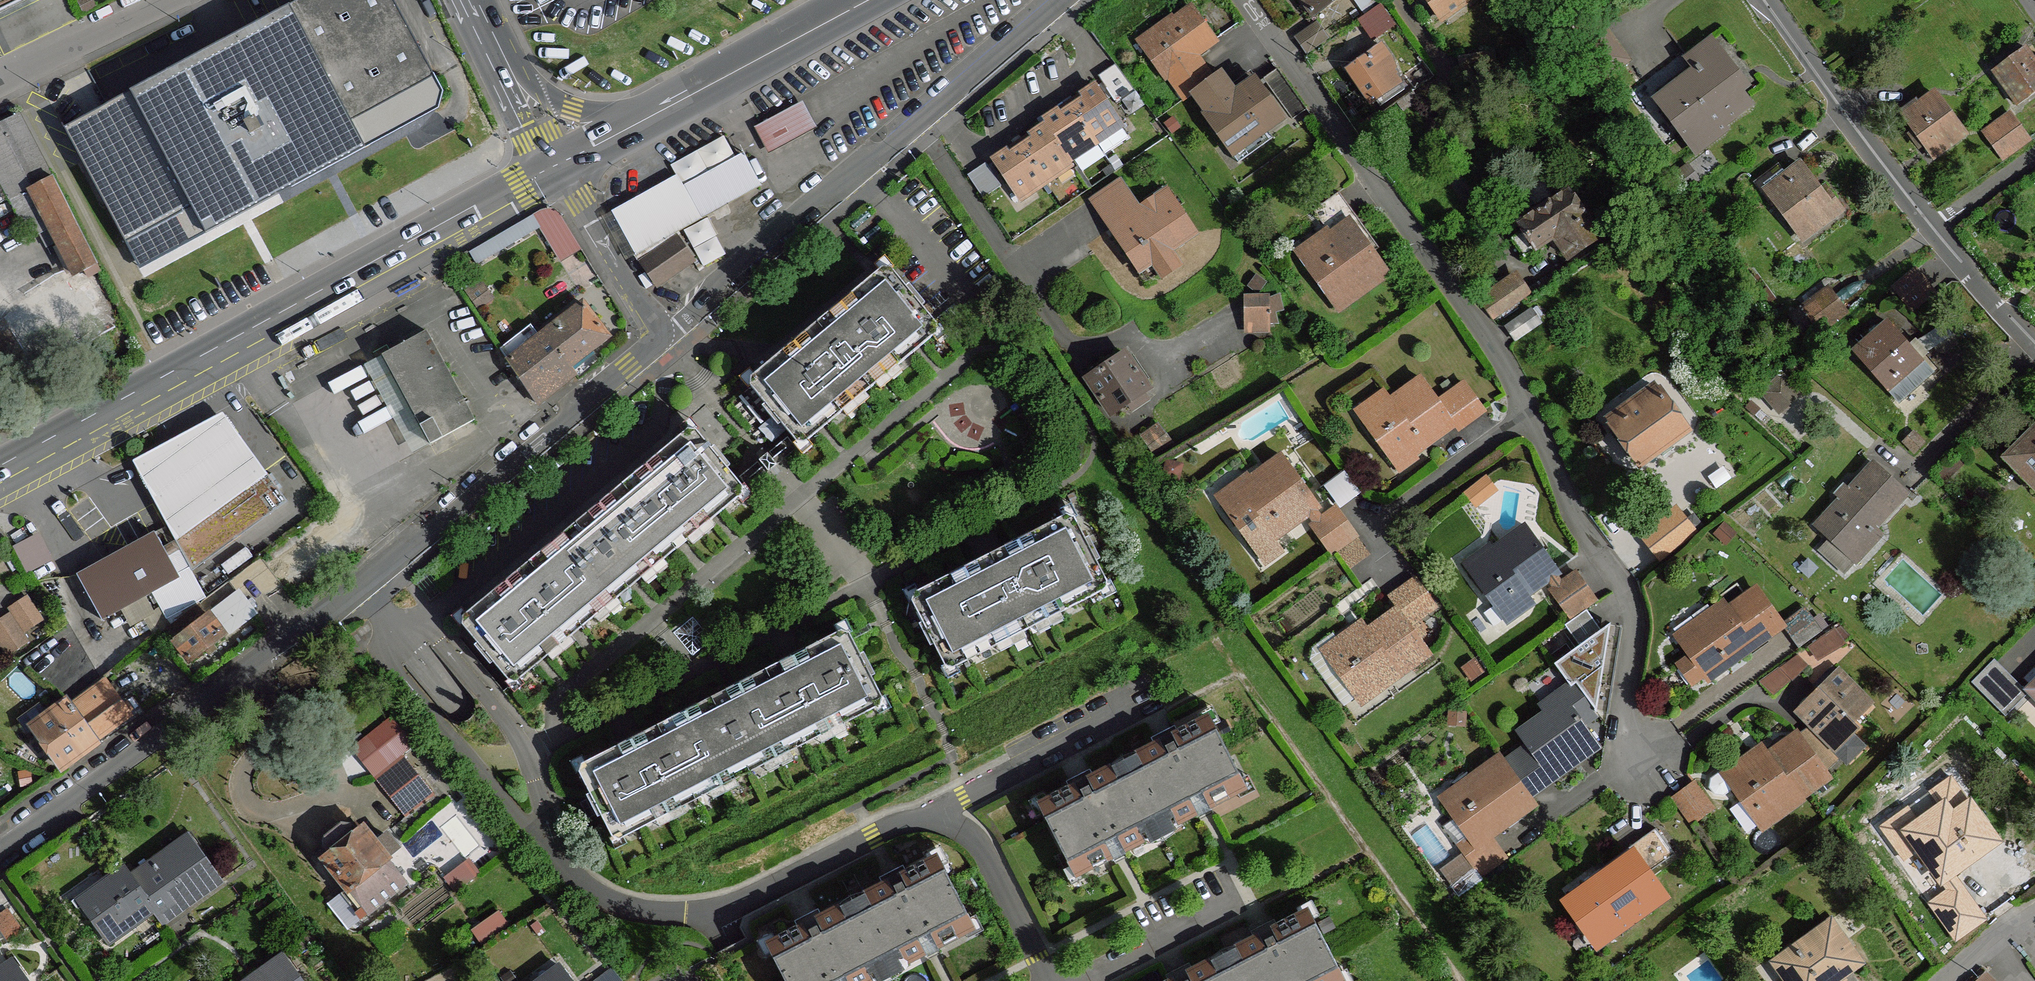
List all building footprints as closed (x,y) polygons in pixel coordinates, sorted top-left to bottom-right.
[(40,0),(0,0),(0,19),(40,0)] [(396,0),(303,0),(65,128),(127,243),(194,208),(208,233),(366,148),(352,122),(437,76),(396,0)] [(618,170),(603,196),(653,289),(670,303),(1031,0),(916,0),(618,170)] [(1314,15),(1335,0),(1303,0),(1314,15)] [(1443,20),(1470,0),(1428,0),(1443,20)] [(1379,7),(1361,20),(1375,39),(1392,26),(1379,7)] [(1197,91),(1215,78),(1198,53),(1216,40),(1194,8),(1142,46),(1164,77),(1172,72),(1189,96),(1197,91)] [(1315,25),(1296,38),(1307,54),(1326,40),(1315,25)] [(1379,45),(1349,68),(1374,103),(1392,90),(1389,87),(1398,81),(1391,62),(1379,45)] [(2025,47),(1993,70),(2018,105),(2034,93),(2034,61),(2025,47)] [(1662,97),(1657,100),(1696,151),(1724,129),(1722,125),(1749,104),(1739,91),(1746,85),(1721,52),(1697,70),(1693,64),(1657,91),(1662,97)] [(1115,65),(1099,76),(1103,82),(1117,104),(1136,92),(1115,65)] [(1307,110),(1277,69),(1264,78),(1294,120),(1307,110)] [(1230,151),(1282,114),(1259,82),(1241,96),(1224,72),(1215,78),(1197,91),(1214,114),(1208,120),(1230,151)] [(1122,125),(1096,87),(1083,96),(1086,100),(1074,108),(1096,142),(1122,125)] [(1935,93),(1905,115),(1935,155),(1965,133),(1935,93)] [(1096,142),(1074,108),(1062,116),(1059,112),(1046,121),(1048,125),(1071,159),(1096,142)] [(2011,113),(1984,131),(2004,158),(2029,140),(2011,113)] [(14,307),(38,353),(99,320),(77,279),(100,267),(18,114),(0,124),(0,184),(31,243),(49,233),(72,276),(14,307)] [(1178,126),(1172,119),(1166,123),(1172,131),(1178,126)] [(1048,125),(1045,127),(1068,161),(1071,159),(1048,125)] [(1068,161),(1045,127),(1031,136),(1034,141),(1023,149),(1045,182),(1071,165),(1068,161)] [(1045,182),(1023,149),(1011,156),(1008,152),(994,161),(1020,199),(1045,182)] [(988,166),(986,163),(968,175),(983,198),(1001,185),(988,166)] [(1770,205),(1775,201),(1766,189),(1787,174),(1779,163),(1753,182),(1770,205)] [(1825,198),(1801,165),(1787,174),(1766,189),(1775,201),(1803,239),(1842,211),(1830,195),(1825,198)] [(1092,199),(1117,237),(1146,217),(1140,209),(1120,179),(1092,199)] [(1568,257),(1600,236),(1569,190),(1519,224),(1524,231),(1536,249),(1554,238),(1568,257)] [(1196,234),(1167,191),(1140,209),(1146,217),(1117,237),(1140,271),(1152,263),(1156,269),(1175,256),(1172,250),(1196,234)] [(1332,236),(1353,222),(1358,218),(1340,193),(1314,211),(1332,236)] [(558,258),(579,245),(560,213),(554,209),(547,208),(533,215),(558,258)] [(1388,273),(1353,222),(1332,236),(1333,238),(1302,260),(1335,307),(1355,294),(1356,296),(1388,273)] [(1525,257),(1536,249),(1524,231),(1513,239),(1525,257)] [(1183,269),(1175,256),(1156,269),(1165,282),(1183,269)] [(883,269),(817,323),(871,389),(937,334),(937,325),(891,269),(883,269)] [(1516,277),(1481,301),(1494,320),(1529,296),(1516,277)] [(479,310),(494,299),(482,281),(466,292),(479,310)] [(1847,313),(1828,288),(1803,307),(1821,332),(1847,313)] [(1282,298),(1245,299),(1245,328),(1270,328),(1270,314),(1282,314),(1282,298)] [(536,403),(576,373),(571,365),(608,336),(584,304),(540,337),(508,361),(536,403)] [(1541,324),(1532,309),(1507,326),(1517,341),(1541,324)] [(871,389),(817,323),(752,378),(751,386),(797,442),(805,443),(871,389)] [(1910,347),(1888,323),(1857,351),(1900,401),(1932,372),(1921,360),(1910,347)] [(1942,323),(1916,342),(1925,352),(1934,346),(1940,356),(1958,343),(1942,323)] [(500,349),(508,361),(540,337),(531,325),(500,349)] [(475,422),(428,336),(367,368),(412,455),(475,422)] [(1910,347),(1921,360),(1927,354),(1925,352),(1916,342),(1910,347)] [(1126,354),(1088,379),(1110,413),(1148,388),(1126,354)] [(1783,374),(1762,392),(1780,414),(1801,395),(1783,374)] [(1390,399),(1363,420),(1398,469),(1416,457),(1412,452),(1420,446),(1422,448),(1455,423),(1440,402),(1423,379),(1392,402),(1390,399)] [(1440,402),(1455,423),(1459,428),(1484,410),(1466,384),(1440,402)] [(1660,393),(1614,426),(1641,463),(1687,430),(1660,393)] [(1173,444),(1160,424),(1143,437),(1155,455),(1173,444)] [(2005,458),(2034,489),(2034,429),(2005,458)] [(646,465),(700,531),(742,495),(742,487),(696,430),(688,430),(646,465)] [(1914,432),(1905,442),(1915,453),(1925,442),(1914,432)] [(1319,505),(1283,457),(1251,480),(1253,483),(1223,505),(1259,556),(1277,543),(1272,537),(1285,528),(1286,529),(1306,514),(1317,506),(1319,505)] [(1178,464),(1168,462),(1164,476),(1179,479),(1181,470),(1178,464)] [(1874,464),(1817,527),(1847,553),(1872,525),(1877,528),(1908,493),(1874,464)] [(599,504),(653,569),(700,531),(646,465),(599,504)] [(285,500),(263,467),(169,529),(194,568),(285,500)] [(1349,469),(1329,479),(1340,503),(1361,493),(1349,469)] [(1487,477),(1467,494),(1476,507),(1497,490),(1487,477)] [(1697,531),(1676,503),(1638,534),(1660,561),(1697,531)] [(552,543),(607,608),(653,569),(599,504),(552,543)] [(1317,506),(1306,514),(1315,525),(1325,518),(1317,506)] [(1315,525),(1312,527),(1332,554),(1336,550),(1355,536),(1357,535),(1338,508),(1325,518),(1315,525)] [(990,554),(1029,628),(1105,591),(1108,583),(1106,579),(1083,532),(1075,518),(1066,514),(990,554)] [(1496,554),(1471,573),(1495,606),(1504,619),(1506,621),(1533,601),(1528,593),(1547,579),(1557,572),(1559,571),(1556,566),(1528,527),(1494,552),(1496,554)] [(17,541),(28,569),(55,559),(44,531),(17,541)] [(78,576),(100,617),(178,576),(156,535),(78,576)] [(1369,554),(1355,536),(1336,550),(1350,568),(1369,554)] [(506,581),(559,646),(607,608),(552,543),(506,581)] [(953,668),(1029,628),(990,554),(915,593),(911,601),(942,660),(945,666),(953,668)] [(1564,582),(1557,572),(1547,579),(1554,589),(1564,582)] [(1554,589),(1552,591),(1571,617),(1596,599),(1577,572),(1564,582),(1554,589)] [(1391,598),(1400,610),(1410,624),(1436,605),(1417,580),(1391,598)] [(559,646),(506,581),(464,616),(463,625),(509,681),(517,680),(559,646)] [(1697,624),(1701,631),(1684,644),(1693,655),(1680,664),(1693,683),(1707,674),(1710,678),(1782,625),(1757,590),(1730,611),(1725,604),(1697,624)] [(238,593),(214,610),(229,631),(253,613),(238,593)] [(40,620),(26,598),(12,607),(26,629),(40,620)] [(174,640),(207,615),(200,605),(172,626),(167,630),(174,640)] [(1504,619),(1495,606),(1485,613),(1494,626),(1504,619)] [(1359,636),(1328,658),(1360,703),(1430,652),(1410,624),(1400,610),(1361,638),(1359,636)] [(207,615),(174,640),(191,660),(223,635),(207,615)] [(9,616),(0,622),(0,640),(9,654),(26,642),(9,616)] [(711,639),(693,617),(674,632),(692,655),(711,639)] [(1823,632),(1814,619),(1791,637),(1800,649),(1823,632)] [(1835,628),(1809,647),(1818,660),(1846,643),(1835,628)] [(793,655),(832,731),(880,706),(882,698),(880,692),(850,633),(841,630),(793,655)] [(739,683),(777,759),(832,731),(793,655),(739,683)] [(1805,666),(1796,657),(1781,669),(1792,680),(1801,670),(1805,666)] [(2005,717),(2027,693),(1994,660),(1972,683),(2005,717)] [(1774,695),(1792,680),(1781,669),(1761,682),(1774,695)] [(1817,686),(1821,689),(1837,674),(1833,669),(1817,686)] [(1811,699),(1799,712),(1810,724),(1830,744),(1846,729),(1872,703),(1839,671),(1837,674),(1821,689),(1818,692),(1823,697),(1816,704),(1811,699)] [(129,714),(105,682),(74,706),(97,738),(129,714)] [(739,683),(684,711),(723,787),(777,759),(739,683)] [(1532,753),(1551,779),(1599,745),(1582,721),(1596,710),(1577,683),(1554,699),(1559,706),(1519,736),(1532,753)] [(72,702),(55,714),(81,749),(97,738),(74,706),(72,702)] [(684,711),(631,739),(669,814),(723,787),(684,711)] [(1464,724),(1464,714),(1451,713),(1451,723),(1464,724)] [(62,763),(81,749),(55,714),(36,728),(62,763)] [(1161,742),(1125,760),(1161,831),(1196,813),(1212,805),(1247,787),(1210,716),(1178,733),(1161,742)] [(1810,724),(1800,734),(1826,771),(1842,756),(1830,744),(1810,724)] [(1846,729),(1830,744),(1842,756),(1847,762),(1863,747),(1846,729)] [(1743,771),(1728,782),(1733,788),(1751,814),(1757,809),(1768,824),(1803,799),(1802,796),(1808,792),(1830,776),(1826,771),(1800,734),(1760,762),(1758,760),(1743,771)] [(669,814),(631,739),(582,763),(580,772),(596,805),(607,826),(612,836),(620,839),(669,814)] [(1529,795),(1551,779),(1532,753),(1510,769),(1529,795)] [(420,784),(396,803),(406,816),(433,794),(405,755),(376,776),(387,791),(411,772),(420,784)] [(1529,795),(1510,769),(1502,757),(1471,779),(1473,782),(1444,802),(1472,843),(1474,846),(1490,835),(1534,803),(1529,795)] [(1161,831),(1125,760),(1092,777),(1068,789),(1039,804),(1075,874),(1110,857),(1128,848),(1161,831)] [(1728,782),(1743,771),(1738,763),(1735,763),(1712,778),(1710,787),(1715,794),(1723,795),(1733,788),(1728,782)] [(420,784),(411,772),(387,791),(396,803),(420,784)] [(1977,855),(1997,840),(1952,777),(1932,792),(1943,807),(1919,824),(1908,809),(1882,827),(1905,859),(1920,848),(1942,880),(1951,874),(1962,866),(1960,863),(1974,852),(1977,855)] [(1713,809),(1694,783),(1673,798),(1692,824),(1713,809)] [(332,855),(358,834),(351,825),(342,824),(326,837),(325,846),(332,855)] [(1603,859),(1562,888),(1605,949),(1676,898),(1656,868),(1677,852),(1660,827),(1610,867),(1603,859)] [(332,855),(326,859),(349,888),(340,895),(360,919),(406,884),(386,857),(375,843),(364,829),(358,834),(332,855)] [(375,843),(386,857),(398,849),(386,833),(375,843)] [(1506,857),(1490,835),(1474,846),(1472,843),(1463,850),(1481,876),(1506,857)] [(155,861),(132,878),(151,904),(160,916),(182,900),(186,906),(221,881),(194,842),(159,867),(155,861)] [(888,882),(852,900),(888,971),(924,953),(940,945),(974,927),(938,856),(903,874),(888,882)] [(478,874),(470,862),(446,880),(455,892),(478,874)] [(132,878),(125,868),(106,880),(111,886),(85,905),(110,941),(137,922),(134,917),(151,904),(132,878)] [(1959,886),(1951,874),(1942,880),(1951,892),(1959,886)] [(13,899),(3,885),(0,887),(0,908),(13,899)] [(1983,919),(1959,886),(1951,892),(1934,904),(1958,937),(1983,919)] [(852,900),(822,916),(800,927),(766,943),(786,980),(869,980),(888,971),(852,900)] [(5,934),(24,925),(13,904),(0,910),(0,923),(5,934)] [(1237,980),(1345,980),(1309,911),(1275,928),(1255,938),(1223,954),(1237,980)] [(508,926),(499,912),(472,930),(482,944),(508,926)] [(1859,962),(1831,924),(1795,950),(1798,953),(1780,967),(1790,980),(1833,980),(1859,962)] [(1223,954),(1191,971),(1171,980),(1237,980),(1223,954)] [(287,962),(260,980),(301,980),(287,962)] [(592,980),(623,980),(626,978),(614,963),(592,980)] [(17,967),(0,979),(0,980),(27,980),(17,967)] [(1986,971),(1977,980),(1997,980),(1986,971)] [(565,973),(553,980),(570,980),(565,973)]
